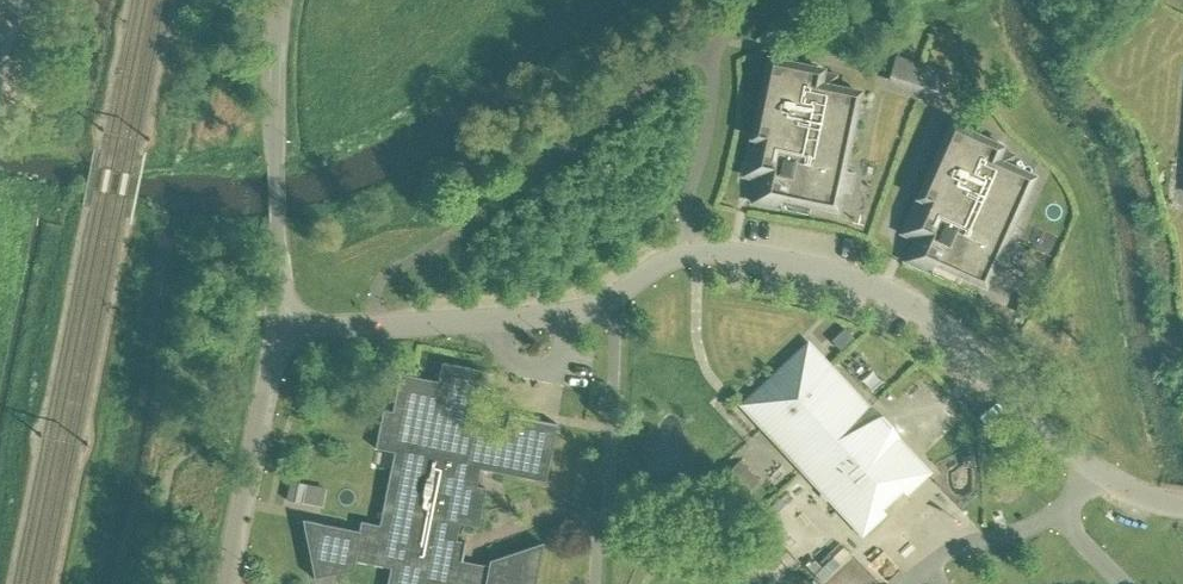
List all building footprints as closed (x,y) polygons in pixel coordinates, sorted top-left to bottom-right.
[(14,60),(28,62),(31,36),(17,35),(14,60)] [(821,70),(768,59),(744,175),(784,183),(781,197),(834,208),(858,92),(834,87),(836,75),(820,72),(821,70)] [(944,71),(911,61),(903,87),(936,98),(944,71)] [(1000,147),(951,125),(903,233),(940,250),(934,263),(983,285),(1032,176),(1009,166),(1015,155),(1000,148),(1000,147)] [(840,350),(854,338),(845,328),(831,340),(840,350)] [(807,346),(744,405),(862,532),(884,511),(881,508),(900,490),(904,493),(926,472),(807,346)] [(441,363),(438,382),(399,374),(392,412),(382,410),(375,449),(394,453),(379,526),(360,522),(359,531),(302,520),(313,579),(352,571),(354,561),(390,568),(387,583),(466,583),(469,583),(535,583),(543,545),(542,543),(489,561),(488,567),(461,561),(465,543),(455,541),(459,524),(477,527),(485,489),(476,487),(479,469),(545,482),(556,425),(508,415),(504,434),(469,427),(480,371),(441,363)] [(739,500),(759,481),(739,460),(719,479),(739,500)] [(290,481),(286,500),(301,503),(305,484),(290,481)]
